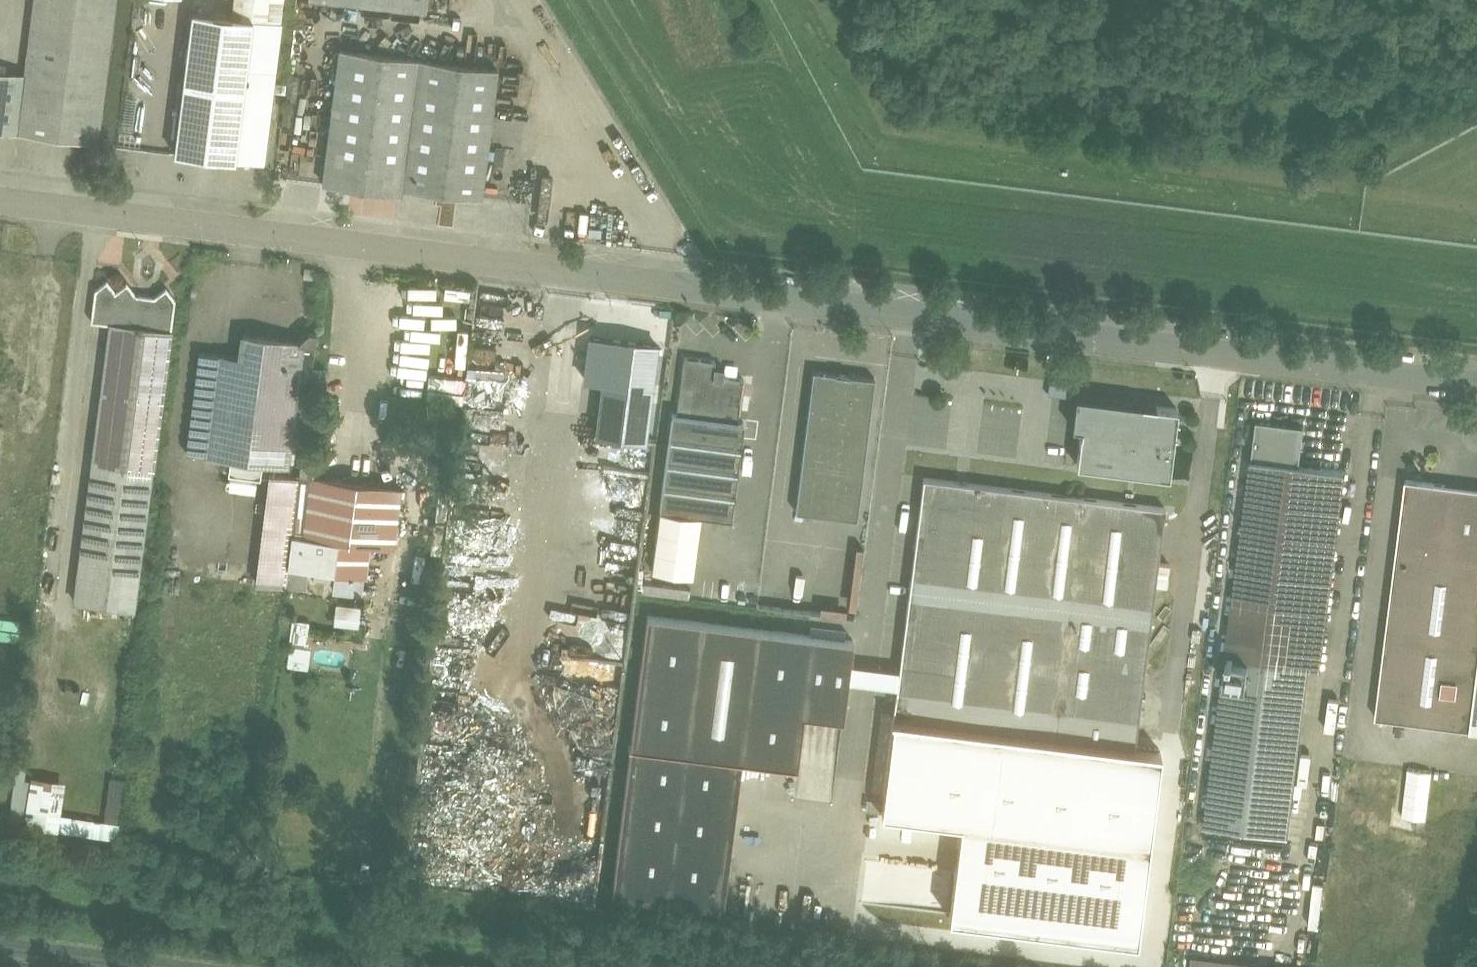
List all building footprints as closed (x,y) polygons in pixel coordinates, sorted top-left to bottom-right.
[(26,71),(18,131),(99,142),(117,0),(35,0),(26,71)] [(233,15),(282,21),(284,0),(235,0),(233,15)] [(233,15),(193,11),(176,150),(265,162),(283,21),(233,15)] [(421,57),(341,47),(324,180),(357,185),(357,187),(358,189),(367,190),(369,189),(369,186),(404,191),(405,185),(421,57)] [(499,67),(421,57),(405,185),(483,195),(499,67)] [(0,68),(0,129),(18,131),(26,71),(0,68)] [(137,292),(128,281),(117,289),(108,278),(96,288),(92,320),(172,329),(173,329),(177,298),(167,286),(156,295),(137,292)] [(492,298),(492,332),(518,332),(518,298),(492,298)] [(172,329),(112,322),(94,461),(154,468),(172,329)] [(310,329),(300,338),(300,340),(304,340),(301,363),(302,363),(297,404),(308,405),(318,330),(310,329)] [(300,340),(245,333),(242,355),(301,363),(304,340),(300,340)] [(242,355),(201,350),(188,451),(232,457),(230,472),(262,476),(264,461),(289,464),(297,404),(302,363),(301,363),(242,355)] [(608,354),(590,352),(587,378),(604,380),(608,354)] [(656,360),(608,354),(604,380),(598,434),(646,440),(656,360)] [(717,359),(685,355),(678,412),(739,420),(745,377),(725,374),(726,366),(716,365),(717,359)] [(875,381),(814,373),(797,513),(858,520),(875,381)] [(1143,403),(1077,394),(1073,426),(1083,427),(1078,463),(1170,475),(1179,408),(1143,403)] [(678,412),(674,411),(661,507),(733,517),(745,421),(739,420),(678,412)] [(1258,419),(1253,458),(1300,464),(1305,425),(1258,419)] [(1300,464),(1253,458),(1228,658),(1251,661),(1309,668),(1334,468),(1300,464)] [(154,468),(94,461),(87,520),(146,528),(154,468)] [(314,465),(302,464),(300,476),(294,530),(306,531),(313,474),(314,465)] [(300,476),(272,472),(258,581),(287,585),(294,530),(300,476)] [(313,474),(306,531),(305,535),(340,539),(336,569),(365,572),(366,572),(369,542),(394,545),(402,485),(313,474)] [(1163,509),(922,477),(878,811),(956,821),(944,912),(1130,936),(1154,754),(1131,751),(1163,509)] [(1407,478),(1377,716),(1473,728),(1476,693),(1476,487),(1407,478)] [(146,528),(87,520),(76,600),(136,608),(147,528),(146,528)] [(340,539),(305,535),(306,531),(294,530),(287,585),(307,587),(310,566),(336,570),(336,569),(340,539)] [(365,572),(336,569),(336,570),(338,570),(335,589),(363,592),(365,572)] [(332,623),(357,625),(359,604),(334,601),(332,623)] [(855,640),(649,614),(632,744),(630,744),(630,745),(632,745),(613,893),(725,906),(743,760),(799,767),(806,714),(845,719),(855,640)] [(306,667),(309,646),(288,644),(285,664),(306,667)] [(1251,661),(1228,658),(1226,680),(1248,683),(1251,661)] [(1226,680),(1225,680),(1207,824),(1287,835),(1309,668),(1251,661),(1248,683),(1226,680)] [(16,763),(8,825),(118,839),(126,779),(108,777),(103,820),(61,814),(64,783),(25,778),(26,765),(16,763)] [(1407,767),(1402,816),(1427,819),(1433,770),(1407,767)] [(1194,955),(1193,966),(1289,966),(1194,955)]
